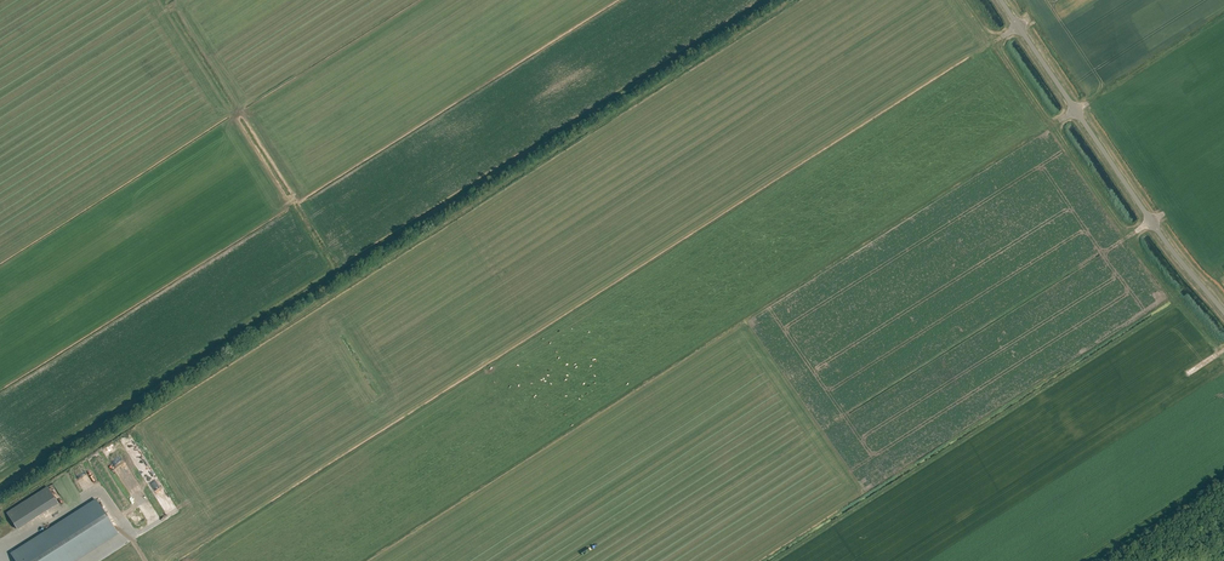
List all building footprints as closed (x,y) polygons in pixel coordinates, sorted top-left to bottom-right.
[(96,500),(11,554),(15,560),(73,560),(117,533),(96,500)] [(27,522),(17,507),(7,513),(16,529),(27,522)]
